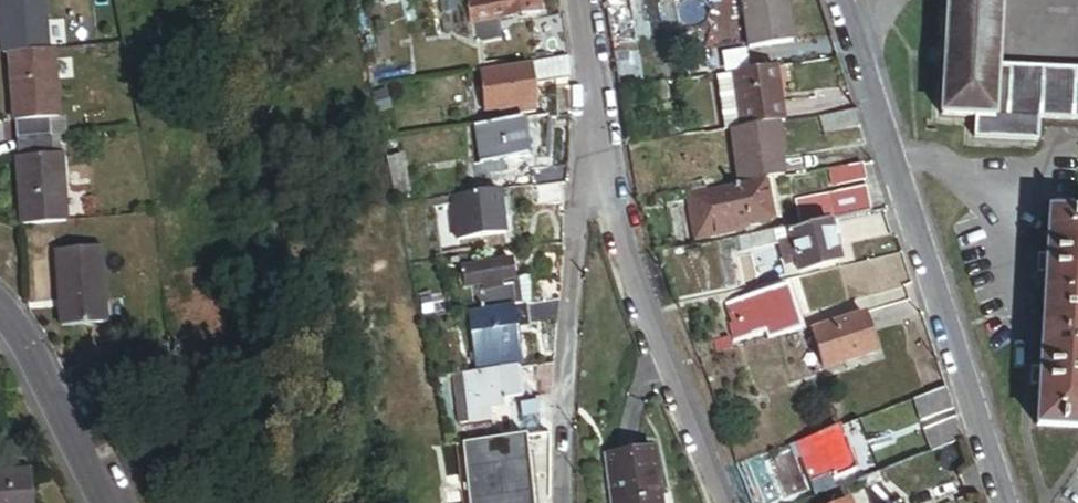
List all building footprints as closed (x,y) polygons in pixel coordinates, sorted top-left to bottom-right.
[(1,54),(7,53),(40,51),(38,21),(43,21),(42,0),(4,0),(5,15),(0,16),(0,37),(1,54)] [(529,20),(527,0),(498,0),(495,0),(454,0),(461,52),(491,48),(488,26),(529,20)] [(782,39),(777,0),(730,0),(737,45),(782,39)] [(938,105),(990,108),(993,66),(996,0),(943,0),(938,105)] [(517,27),(519,41),(550,36),(548,23),(517,27)] [(523,69),(554,64),(550,36),(519,41),(523,69)] [(47,81),(46,51),(40,51),(7,53),(10,93),(15,93),(17,122),(47,120),(56,120),(54,80),(47,81)] [(706,83),(737,79),(734,52),(703,57),(706,83)] [(523,69),(517,69),(519,78),(520,89),(557,84),(554,64),(523,69)] [(972,118),(971,139),(1036,143),(1037,121),(1077,122),(1077,69),(993,66),(990,108),(938,105),(936,116),(972,118)] [(765,131),(781,128),(770,74),(737,79),(706,83),(712,140),(727,137),(765,131)] [(520,89),(519,78),(469,86),(475,125),(524,118),(520,89)] [(362,119),(373,117),(370,101),(359,103),(362,119)] [(825,140),(856,133),(850,115),(820,121),(825,140)] [(13,122),(14,140),(48,138),(47,120),(17,122),(13,122)] [(495,166),(521,162),(517,126),(460,133),(464,169),(457,172),(459,191),(469,190),(479,176),(496,173),(495,166)] [(778,159),(769,161),(765,131),(727,137),(735,187),(781,180),(778,159)] [(48,138),(14,140),(15,158),(21,158),(49,156),(48,138)] [(19,226),(59,224),(57,192),(61,192),(59,155),(49,156),(21,158),(22,187),(16,187),(19,226)] [(380,199),(392,197),(385,164),(373,166),(380,199)] [(528,190),(560,185),(561,167),(527,172),(528,190)] [(835,188),(863,184),(860,168),(832,172),(835,188)] [(457,242),(506,234),(500,190),(451,198),(457,242)] [(673,243),(753,229),(750,213),(759,211),(756,193),(667,209),(673,243)] [(803,223),(867,210),(864,193),(800,205),(803,223)] [(867,210),(803,223),(804,228),(823,225),(868,216),(867,210)] [(1036,430),(1077,432),(1077,219),(1045,218),(1044,259),(1036,258),(1035,275),(1043,275),(1038,372),(1030,371),(1030,388),(1038,388),(1036,430)] [(799,276),(832,270),(823,225),(804,228),(747,239),(751,259),(784,252),(787,268),(797,266),(799,276)] [(732,262),(751,259),(747,239),(729,243),(732,262)] [(98,248),(54,252),(60,327),(105,323),(98,248)] [(465,300),(467,320),(502,316),(558,307),(558,285),(520,291),(520,288),(506,290),(504,276),(457,282),(460,301),(465,300)] [(729,353),(794,335),(784,297),(724,313),(731,336),(725,337),(729,353)] [(503,332),(556,325),(558,307),(502,316),(503,332)] [(855,320),(805,335),(816,372),(866,357),(855,320)] [(711,358),(722,355),(719,341),(707,343),(711,358)] [(536,392),(553,391),(553,366),(534,367),(536,392)] [(506,371),(444,378),(450,431),(480,428),(478,415),(488,414),(487,410),(511,407),(506,371)] [(915,427),(951,415),(944,395),(908,407),(915,427)] [(927,457),(961,445),(953,422),(918,434),(927,457)] [(830,487),(849,480),(833,435),(790,450),(793,458),(804,491),(828,482),(830,487)] [(527,440),(470,448),(477,502),(535,502),(527,440)] [(779,463),(793,458),(790,450),(777,455),(779,463)] [(642,451),(596,458),(602,502),(649,502),(642,451)] [(31,473),(0,476),(0,502),(33,502),(31,473)] [(776,492),(792,486),(787,473),(771,479),(776,492)] [(809,502),(832,494),(830,487),(828,482),(804,491),(809,502)]
